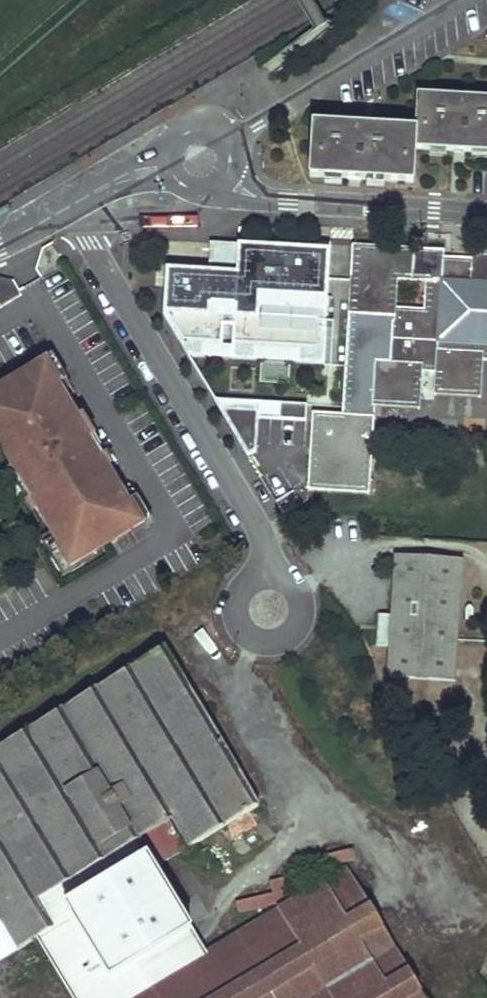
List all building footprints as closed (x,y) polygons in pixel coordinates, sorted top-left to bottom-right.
[(311,176),(413,181),(416,148),(486,152),(486,100),(419,96),(417,127),(314,122),(311,176)] [(211,271),(210,289),(166,287),(164,315),(189,355),(203,356),(204,348),(233,349),(233,359),(255,360),(256,351),(298,353),(298,363),(326,364),(332,246),(278,243),(278,247),(213,243),(211,271)] [(367,245),(355,244),(353,274),(365,274),(367,245)] [(365,274),(353,274),(345,414),(314,412),(310,482),(371,486),(376,405),(377,399),(422,402),(424,371),(437,371),(436,388),(482,391),(484,360),(486,360),(486,254),(475,253),(475,259),(474,268),(446,266),(447,258),(447,250),(367,245),(365,274)] [(447,258),(446,266),(474,268),(475,259),(447,258)] [(166,287),(210,289),(211,271),(167,269),(166,287)] [(15,379),(18,384),(1,395),(0,394),(0,449),(10,466),(6,469),(12,480),(22,474),(28,485),(23,488),(28,496),(24,499),(31,510),(40,504),(47,515),(42,518),(56,542),(54,543),(66,564),(93,548),(90,543),(107,533),(110,538),(137,522),(125,501),(122,502),(102,468),(106,466),(76,415),(71,417),(52,385),(54,384),(42,363),(15,379)] [(436,388),(436,394),(482,397),(482,391),(436,388)] [(422,402),(377,399),(376,405),(422,408),(422,402)] [(308,405),(216,400),(250,456),(257,453),(259,419),(307,422),(308,405)] [(310,482),(310,489),(371,493),(371,486),(310,482)] [(463,560),(395,556),(387,678),(455,682),(463,560)] [(164,650),(0,750),(0,965),(37,943),(71,997),(82,997),(193,931),(139,842),(143,840),(160,868),(189,850),(172,822),(175,820),(192,849),(260,806),(164,650)] [(344,873),(137,997),(420,997),(376,924),(344,873)]
